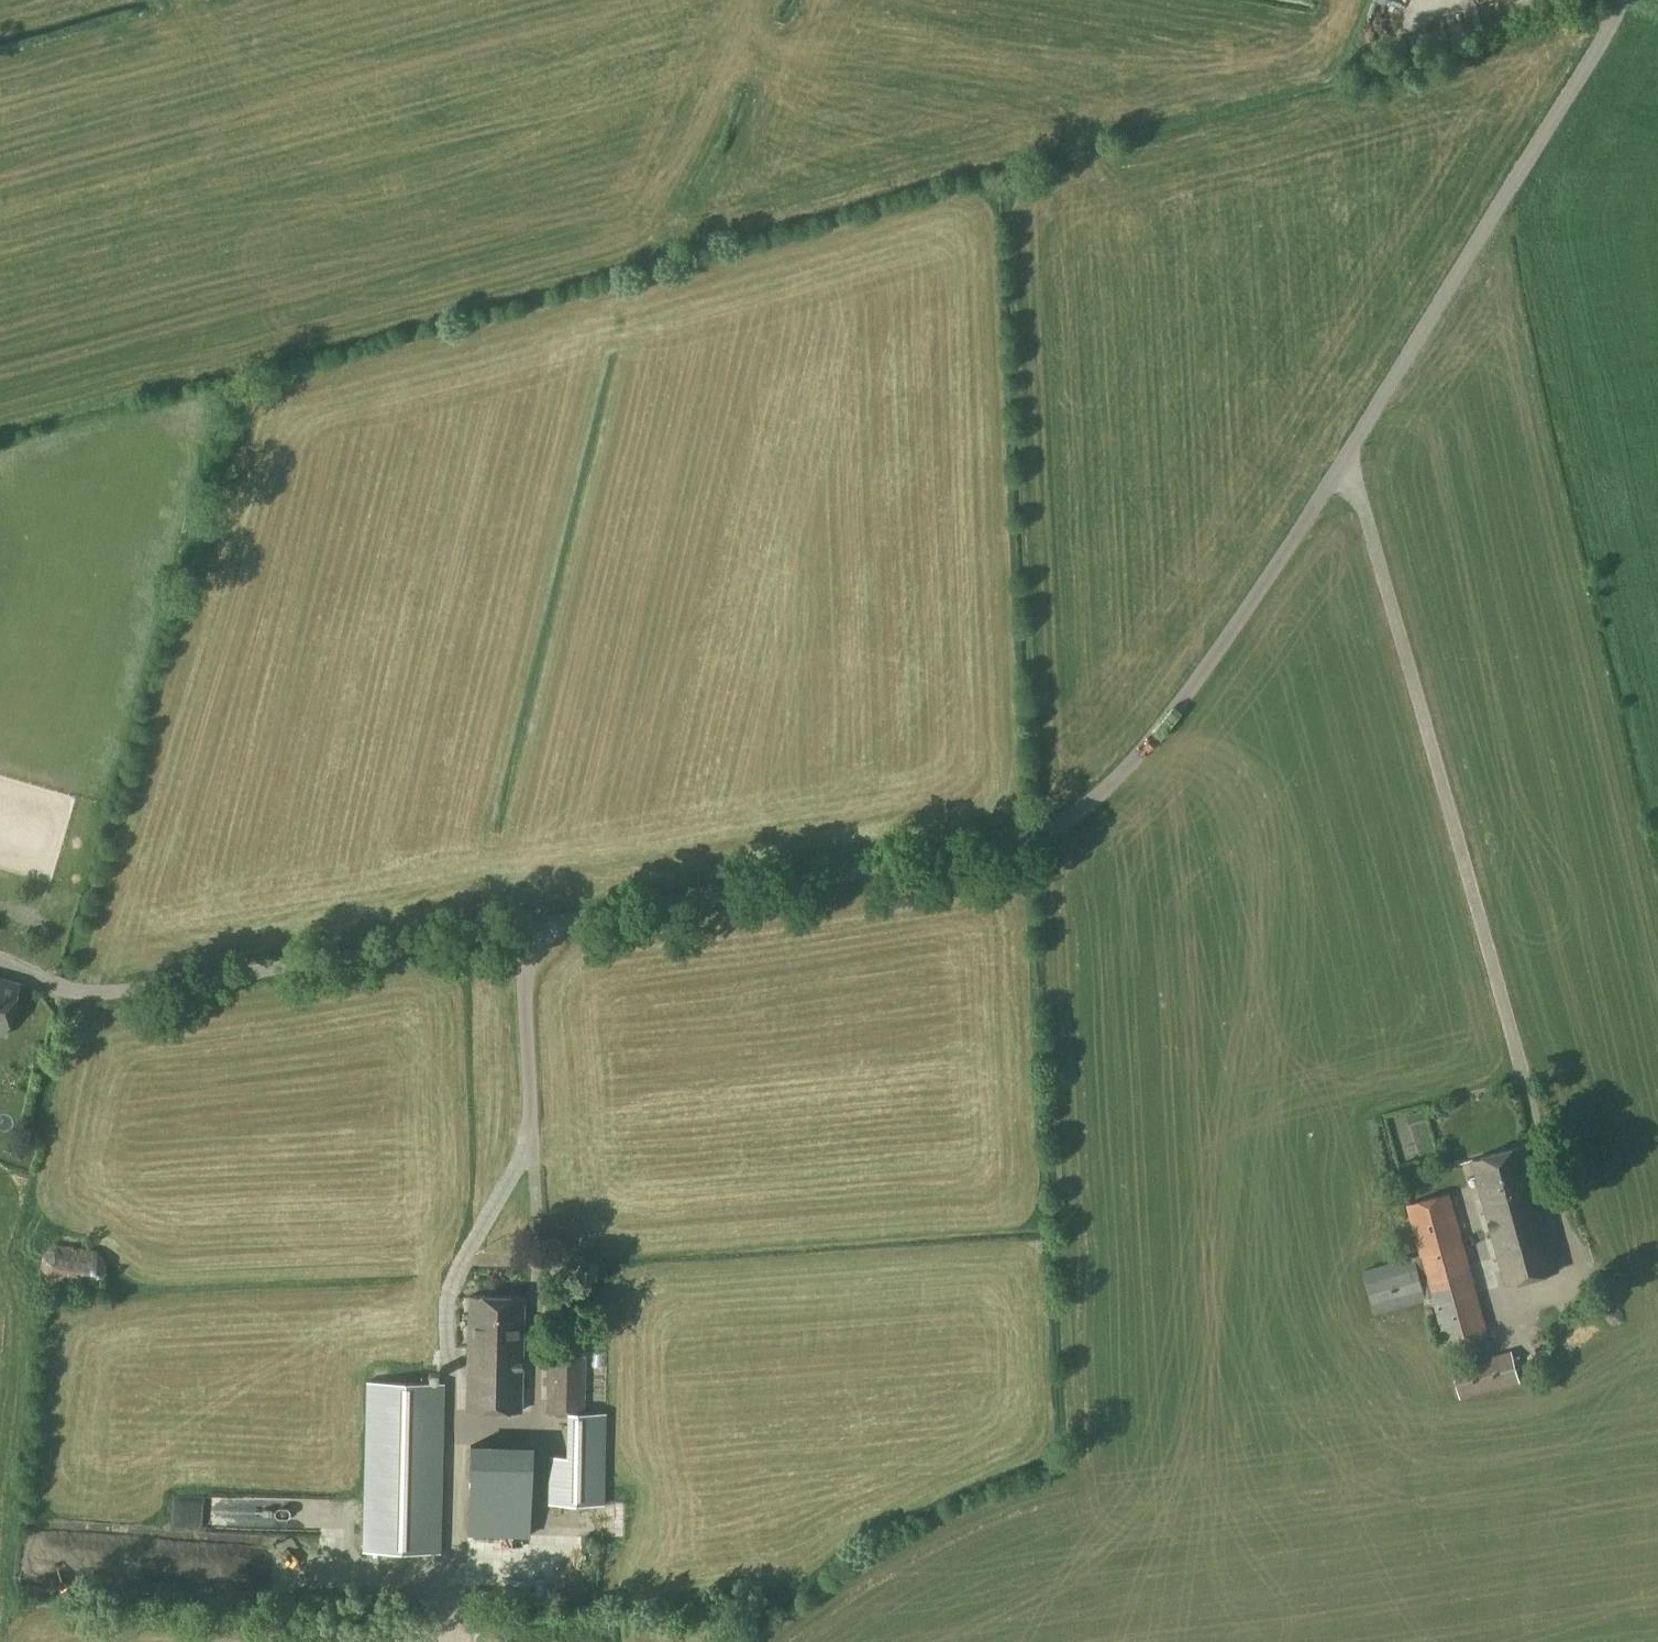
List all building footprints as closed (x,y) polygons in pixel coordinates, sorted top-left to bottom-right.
[(20,984),(0,978),(0,1034),(5,1035),(20,984)] [(1381,1113),(1395,1152),(1423,1141),(1409,1102),(1381,1113)] [(1474,1158),(1508,1284),(1558,1271),(1525,1145),(1474,1158)] [(1426,1298),(1433,1297),(1445,1345),(1490,1334),(1451,1192),(1407,1203),(1421,1255),(1415,1257),(1414,1255),(1364,1269),(1376,1313),(1426,1300),(1426,1298)] [(93,1288),(99,1283),(104,1278),(106,1263),(98,1251),(54,1245),(43,1253),(40,1268),(49,1283),(93,1288)] [(523,1296),(470,1293),(467,1410),(520,1412),(523,1296)] [(1590,1296),(1580,1299),(1582,1305),(1584,1311),(1596,1308),(1592,1296),(1590,1296)] [(567,1413),(584,1413),(586,1349),(547,1348),(546,1413),(567,1414),(567,1413)] [(1512,1350),(1452,1366),(1461,1398),(1521,1381),(1512,1350)] [(445,1382),(367,1381),(362,1550),(441,1553),(445,1382)] [(567,1413),(567,1414),(566,1456),(549,1456),(548,1503),(605,1504),(606,1412),(584,1413),(567,1413)] [(532,1444),(470,1443),(467,1534),(530,1536),(532,1444)]
